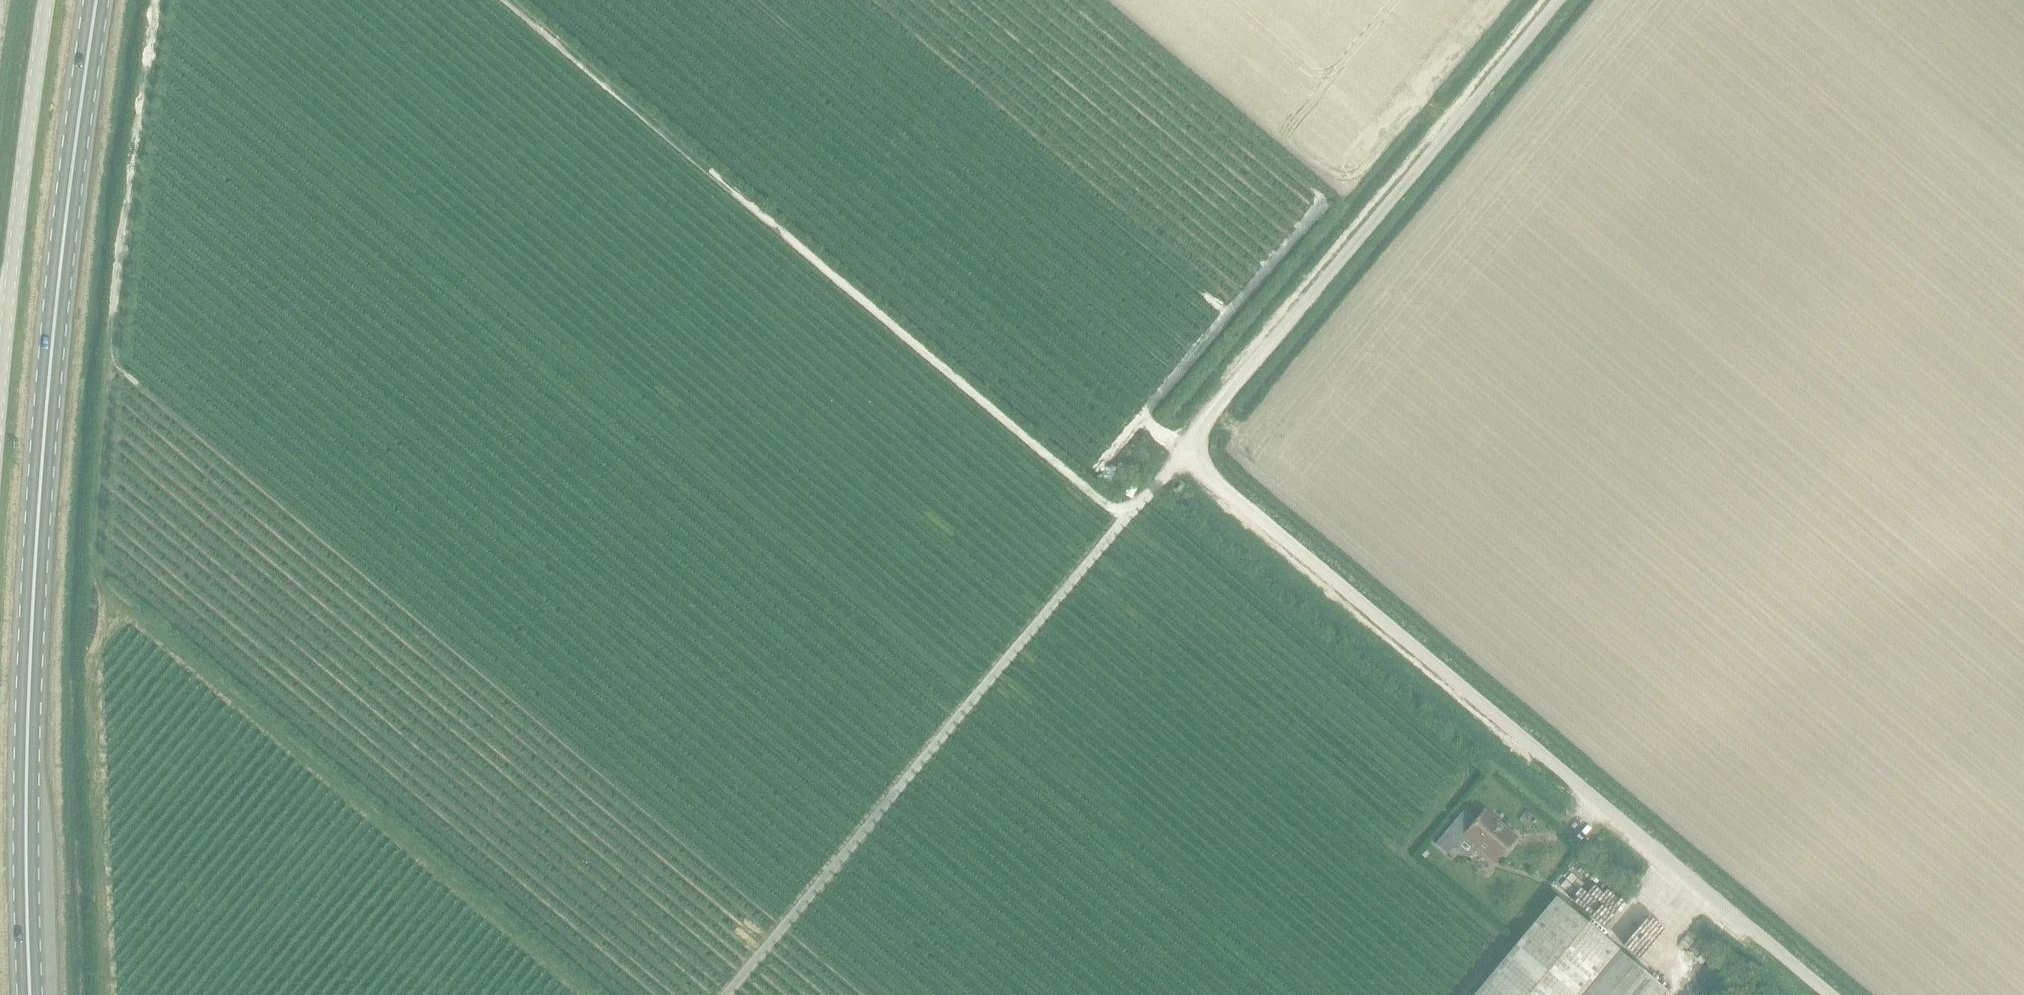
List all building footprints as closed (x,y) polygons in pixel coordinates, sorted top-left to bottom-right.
[(1516,837),(1484,810),(1463,835),(1495,862),(1516,837)] [(1619,951),(1556,898),(1475,994),(1583,994),(1619,951)] [(1619,951),(1583,994),(1661,994),(1666,989),(1619,951)]
